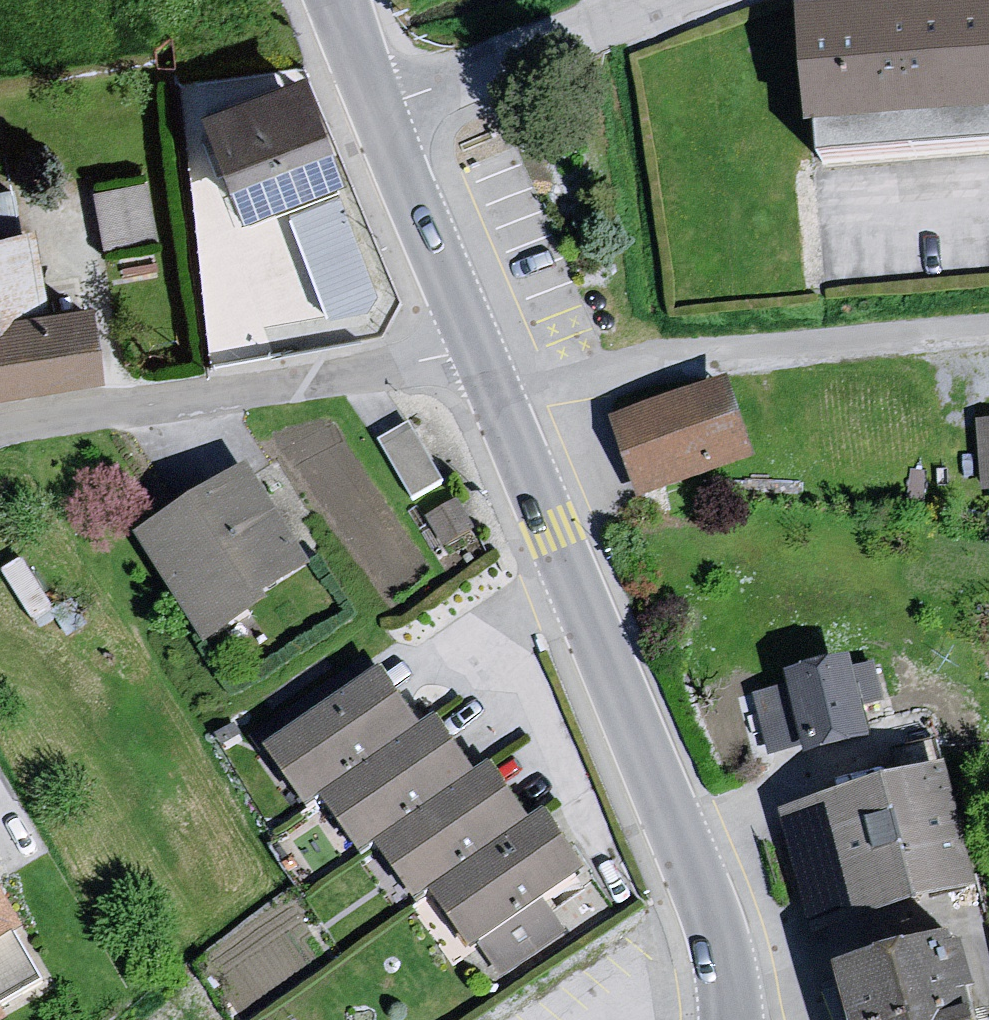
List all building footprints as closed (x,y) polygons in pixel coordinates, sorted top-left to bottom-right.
[(801,9),(809,128),(988,116),(988,0),(941,0),(801,9)] [(178,101),(211,375),(381,355),(402,315),(299,71),(178,101)] [(97,182),(104,235),(154,228),(147,175),(97,182)] [(0,199),(0,403),(86,394),(82,314),(37,317),(16,197),(0,199)] [(729,380),(613,419),(641,500),(756,461),(729,380)] [(984,481),(988,481),(988,411),(980,411),(984,481)] [(244,481),(133,551),(199,654),(306,578),(244,481)] [(787,687),(755,695),(770,757),(806,748),(808,757),(872,741),(864,707),(885,702),(875,662),(855,667),(853,659),(784,676),(787,687)] [(379,683),(261,764),(304,818),(311,814),(419,741),(379,683)] [(419,741),(311,814),(361,870),(369,864),(469,788),(430,736),(419,741)] [(469,788),(369,864),(416,922),(430,912),(532,836),(482,781),(469,788)] [(942,785),(778,823),(812,941),(973,900),(942,785)] [(532,836),(430,912),(466,957),(584,882),(541,828),(532,836)] [(9,1019),(2,1007),(45,980),(17,936),(28,930),(0,885),(0,1019),(7,1019),(9,1019)] [(828,981),(840,1019),(971,1019),(958,956),(828,981)]
